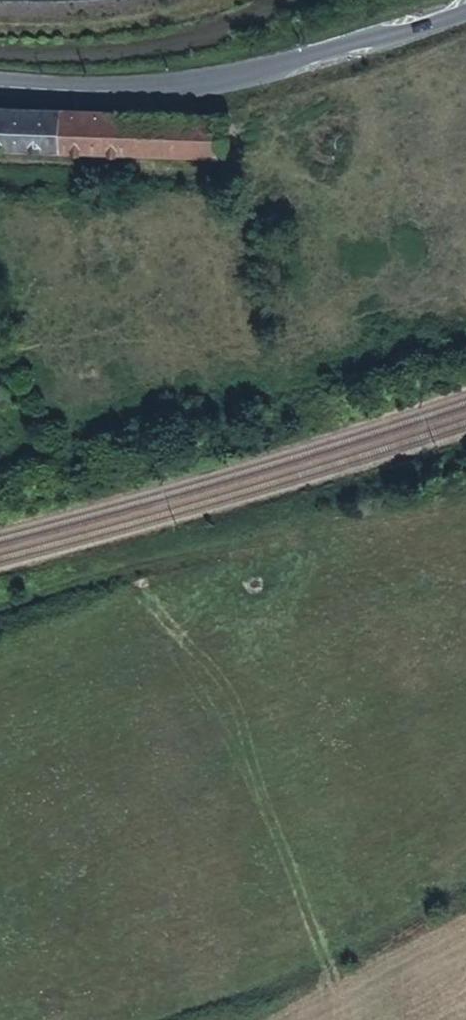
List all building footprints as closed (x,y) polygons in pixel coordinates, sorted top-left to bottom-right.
[(124,154),(125,112),(0,107),(0,150),(124,154)] [(124,154),(232,158),(234,115),(125,112),(124,154)]
